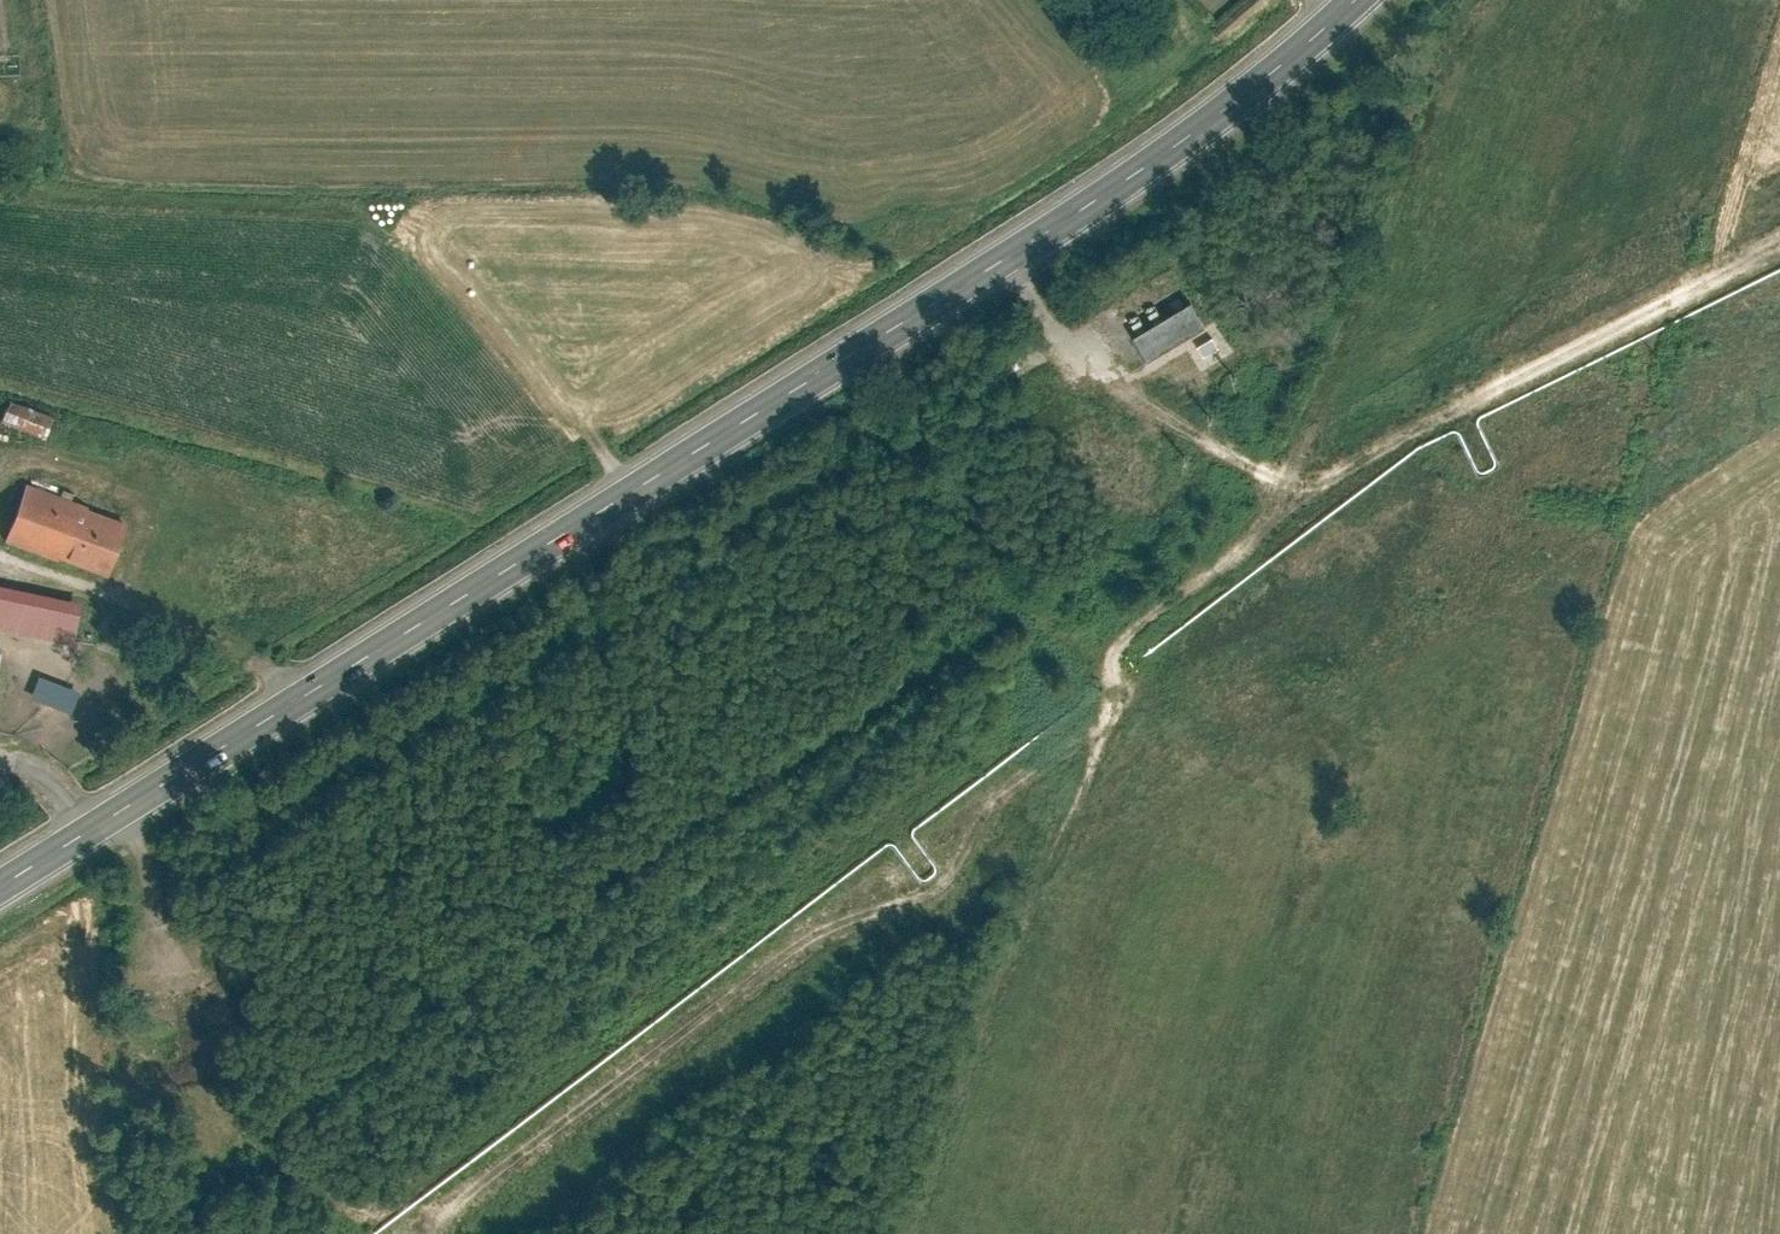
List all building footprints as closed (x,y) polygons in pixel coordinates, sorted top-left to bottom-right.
[(1192,302),(1136,336),(1151,360),(1207,326),(1192,302)] [(1220,349),(1213,337),(1198,345),(1205,358),(1220,349)] [(9,396),(1,419),(43,434),(51,411),(9,396)] [(29,487),(8,541),(110,580),(131,525),(29,487)] [(74,645),(84,602),(0,584),(0,629),(74,645)]
